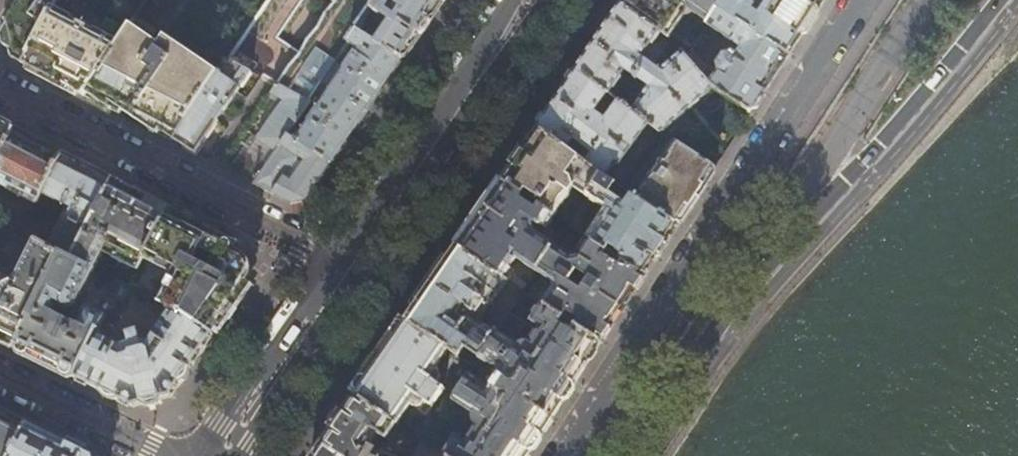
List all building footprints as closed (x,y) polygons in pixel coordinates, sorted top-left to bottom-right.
[(1,21),(11,58),(17,61),(21,64),(52,7),(54,8),(59,0),(15,0),(1,21)] [(299,0),(267,0),(226,60),(249,71),(276,85),(278,86),(282,82),(287,71),(299,57),(291,58),(274,47),(273,39),(299,0)] [(335,4),(317,31),(300,57),(280,87),(309,102),(322,81),(335,62),(347,44),(357,30),(368,13),(377,0),(329,0),(335,4)] [(335,4),(329,0),(327,0),(328,1),(334,4),(330,9),(323,16),(317,31),(335,4)] [(368,13),(380,22),(383,17),(390,22),(376,42),(402,58),(435,10),(441,0),(377,0),(368,13)] [(723,0),(722,0),(624,0),(620,5),(660,31),(670,39),(677,46),(684,39),(674,29),(685,13),(691,14),(693,10),(709,21),(717,9),(723,0)] [(758,3),(754,0),(723,0),(717,9),(788,55),(804,31),(824,0),(759,0),(758,3)] [(653,41),(660,31),(620,5),(598,37),(594,44),(576,70),(649,122),(659,128),(662,131),(712,87),(706,80),(682,52),(660,71),(649,63),(660,46),(653,41)] [(88,87),(119,41),(54,8),(52,7),(21,64),(57,82),(83,95),(88,87)] [(788,55),(717,9),(709,21),(707,24),(742,46),(737,53),(733,50),(731,54),(726,55),(719,51),(713,60),(720,64),(721,71),(716,78),(711,74),(706,80),(712,87),(751,113),(767,88),(788,55)] [(128,28),(119,41),(88,87),(89,87),(111,99),(149,120),(175,134),(177,133),(217,74),(163,39),(157,48),(128,28)] [(346,139),(402,58),(376,42),(357,30),(347,44),(357,51),(353,57),(352,57),(345,69),(335,62),(322,81),(332,88),(318,108),(317,108),(310,118),(301,112),(286,135),(330,163),(346,139)] [(300,57),(317,31),(304,42),(300,57)] [(576,70),(594,44),(582,36),(565,62),(576,70)] [(299,57),(273,39),(274,47),(291,58),(299,57)] [(235,92),(249,71),(226,60),(217,74),(177,133),(173,138),(181,144),(190,150),(196,150),(216,121),(216,119),(220,115),(221,111),(221,109),(224,109),(235,92)] [(649,122),(576,70),(555,100),(537,127),(566,150),(572,141),(591,155),(584,164),(600,176),(604,179),(614,165),(617,167),(649,122)] [(286,135),(301,112),(309,102),(280,87),(278,86),(276,85),(271,92),(269,95),(283,102),(269,123),(238,167),(256,179),(286,135)] [(14,128),(0,120),(0,155),(14,128)] [(584,164),(566,150),(537,127),(517,157),(501,180),(523,194),(525,191),(541,201),(539,205),(555,216),(574,188),(587,196),(600,176),(584,164)] [(14,128),(0,155),(0,179),(38,199),(41,193),(63,153),(42,142),(14,128)] [(330,163),(286,135),(256,179),(254,183),(265,189),(291,203),(305,199),(314,187),(326,169),(330,163)] [(630,195),(631,195),(678,224),(693,201),(715,168),(673,139),(657,163),(653,160),(650,165),(649,164),(646,168),(643,167),(632,184),(637,188),(634,192),(632,191),(630,195)] [(89,166),(63,153),(41,193),(72,209),(69,217),(65,214),(48,245),(62,251),(71,256),(113,178),(89,166)] [(615,186),(604,179),(600,176),(587,196),(604,209),(586,236),(606,250),(608,246),(622,255),(621,257),(623,258),(622,260),(645,275),(656,257),(678,224),(631,195),(625,205),(609,195),(615,186)] [(141,193),(113,178),(71,256),(94,268),(103,249),(139,267),(141,264),(144,259),(170,208),(141,193)] [(520,199),(523,194),(501,180),(476,216),(456,245),(508,280),(525,291),(529,284),(513,273),(512,274),(508,271),(517,258),(537,272),(555,245),(534,231),(533,224),(536,223),(539,225),(537,226),(540,228),(541,226),(546,229),(555,216),(539,205),(535,210),(520,199)] [(207,227),(170,208),(144,259),(173,274),(160,300),(172,306),(183,311),(214,334),(237,300),(249,282),(247,281),(250,276),(251,271),(251,268),(250,262),(248,258),(246,256),(236,250),(239,244),(207,227)] [(603,255),(606,250),(586,236),(575,252),(568,254),(555,245),(537,272),(552,282),(553,290),(544,303),(564,317),(576,325),(601,342),(620,313),(645,275),(622,260),(619,266),(603,255)] [(62,251),(48,245),(37,239),(17,281),(0,273),(0,341),(14,348),(62,251)] [(491,306),(508,280),(456,245),(432,280),(405,320),(448,350),(460,358),(466,349),(480,359),(498,331),(496,330),(493,335),(473,322),(486,303),(491,306)] [(94,268),(71,256),(62,251),(14,348),(42,362),(74,378),(97,332),(114,296),(121,281),(113,277),(98,310),(91,307),(85,309),(78,324),(68,327),(58,323),(56,313),(59,305),(68,309),(77,306),(95,268),(94,268)] [(146,266),(141,264),(139,267),(133,280),(137,282),(146,266)] [(121,281),(114,296),(123,301),(130,285),(121,281)] [(564,317),(544,303),(529,325),(510,312),(498,331),(480,359),(474,367),(467,377),(441,417),(460,430),(444,454),(447,455),(527,455),(549,421),(601,342),(576,325),(572,331),(560,323),(564,317)] [(190,369),(214,334),(183,311),(172,306),(150,338),(140,333),(138,328),(129,332),(132,340),(122,345),(97,332),(74,378),(108,395),(133,407),(171,396),(190,369)] [(436,369),(448,350),(405,320),(379,358),(354,394),(399,424),(412,404),(426,415),(445,388),(434,380),(439,371),(436,369)] [(467,377),(474,367),(467,363),(461,373),(467,377)] [(399,424),(354,394),(337,419),(321,443),(339,455),(389,455),(372,447),(380,436),(387,440),(399,424)] [(28,422),(0,408),(0,455),(12,455),(28,422)] [(28,422),(12,455),(95,455),(95,454),(64,439),(28,422)] [(321,443),(315,451),(312,455),(339,455),(321,443)]
